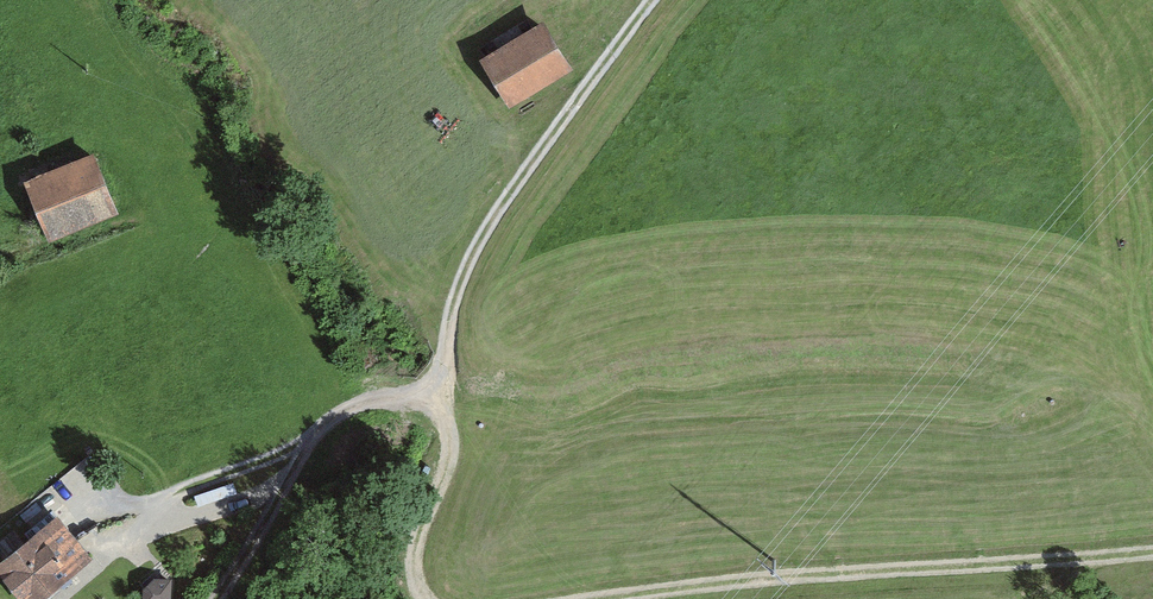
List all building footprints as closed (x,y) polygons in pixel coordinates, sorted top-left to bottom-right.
[(558,75),(523,26),(469,64),(505,113),(558,75)] [(112,208),(87,153),(20,184),(44,238),(112,208)] [(263,511),(252,482),(197,501),(208,531),(263,511)] [(44,508),(0,545),(0,585),(11,598),(35,598),(85,557),(44,508)]
